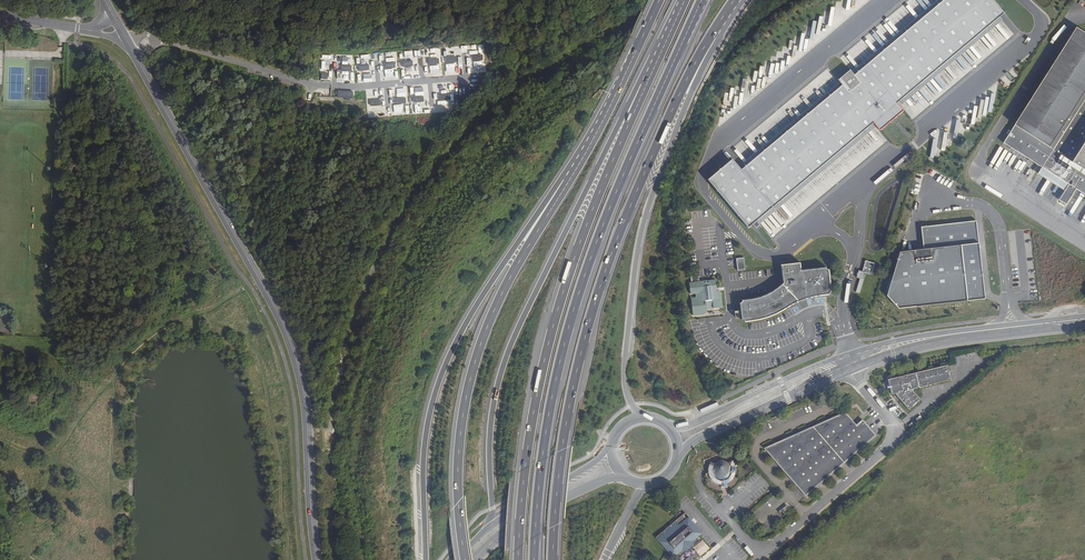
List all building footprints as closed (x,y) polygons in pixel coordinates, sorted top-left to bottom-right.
[(708,181),(748,229),(873,124),(880,132),(904,112),(897,105),(1005,14),(994,0),(944,0),(741,171),(732,160),(708,181)] [(1084,99),(1084,33),(1079,29),(1006,145),(1042,168),(1084,99)] [(321,54),(320,69),(329,70),(330,54),(321,54)] [(399,95),(399,87),(389,87),(389,95),(399,95)] [(1042,168),(1068,184),(1063,192),(1058,200),(1065,204),(1075,189),(1084,194),(1084,99),(1042,168)] [(1042,168),(1037,175),(1063,192),(1068,184),(1042,168)] [(924,251),(900,254),(887,298),(899,311),(986,301),(977,220),(921,227),(924,251)] [(744,258),(736,258),(737,270),(745,270),(744,258)] [(800,263),(781,266),(783,284),(778,288),(772,293),(765,296),(756,299),(741,301),(744,324),(753,322),(763,320),(772,317),(783,312),(793,306),(797,303),(805,300),(818,297),(830,294),(827,269),(801,271),(800,263)] [(719,280),(690,283),(693,315),(703,314),(705,313),(707,309),(721,307),(719,280)] [(947,367),(889,380),(892,395),(896,395),(909,409),(920,400),(912,391),(951,382),(947,367)] [(840,416),(764,450),(777,464),(805,496),(875,436),(861,421),(855,426),(849,419),(846,417),(844,416),(840,416)] [(719,478),(717,482),(719,483),(722,483),(724,487),(727,486),(726,483),(734,477),(735,475),(735,470),(732,470),(730,464),(728,463),(724,461),(721,462),(719,463),(718,464),(716,467),(716,470),(717,473),(719,478)] [(786,504),(777,511),(782,516),(790,509),(786,504)] [(694,536),(697,533),(700,531),(687,517),(681,522),(679,520),(676,523),(675,522),(656,537),(675,559),(678,559),(683,556),(686,559),(703,545),(694,536)]
